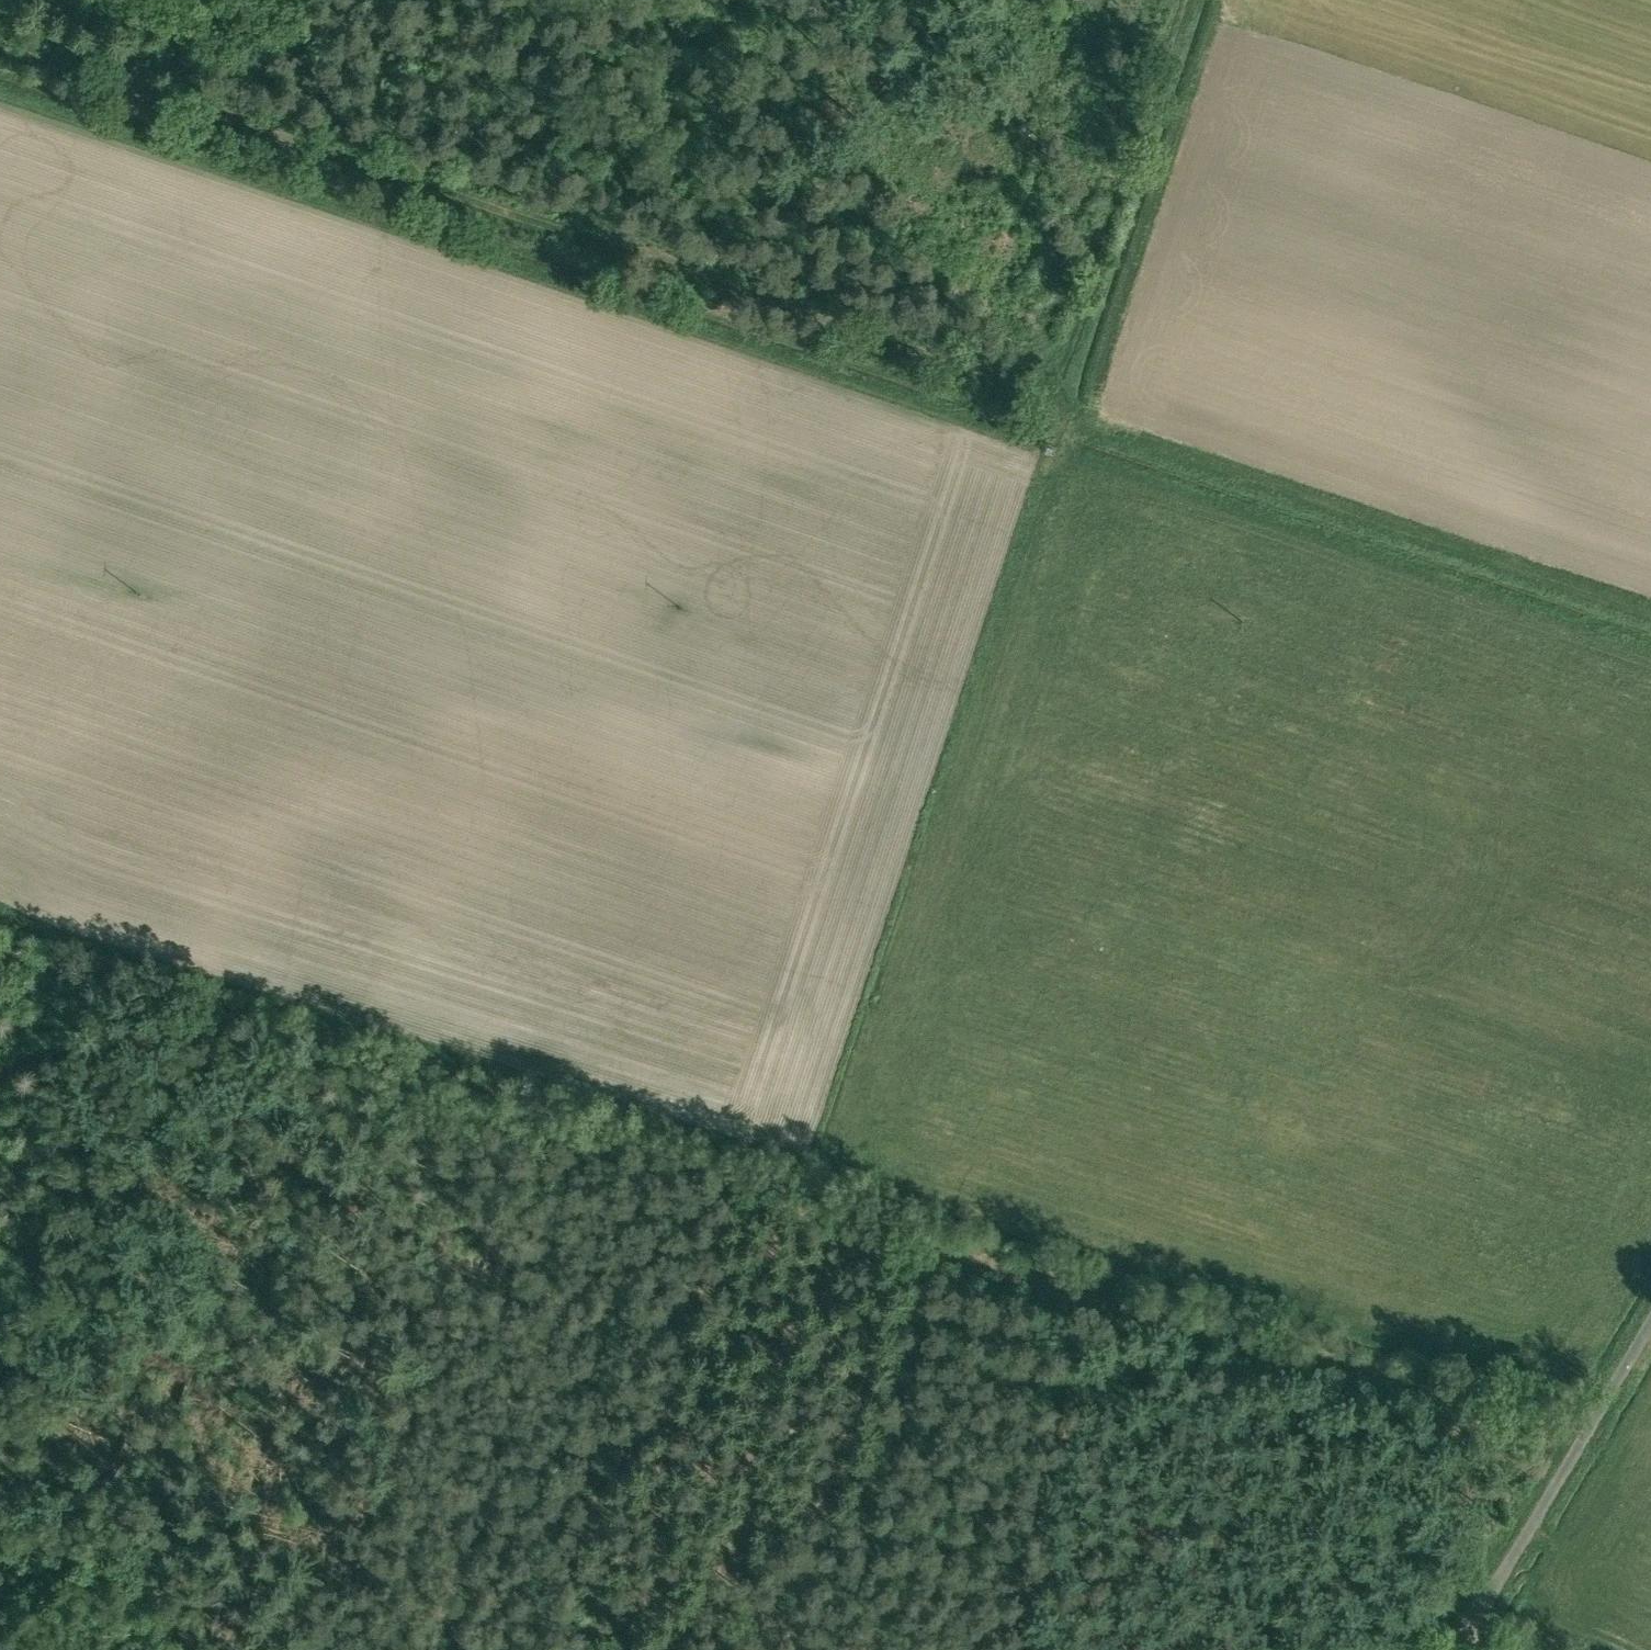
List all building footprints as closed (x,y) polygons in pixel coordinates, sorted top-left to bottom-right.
[(1064,433),(1056,431),(1054,438),(1061,441),(1064,433)]
